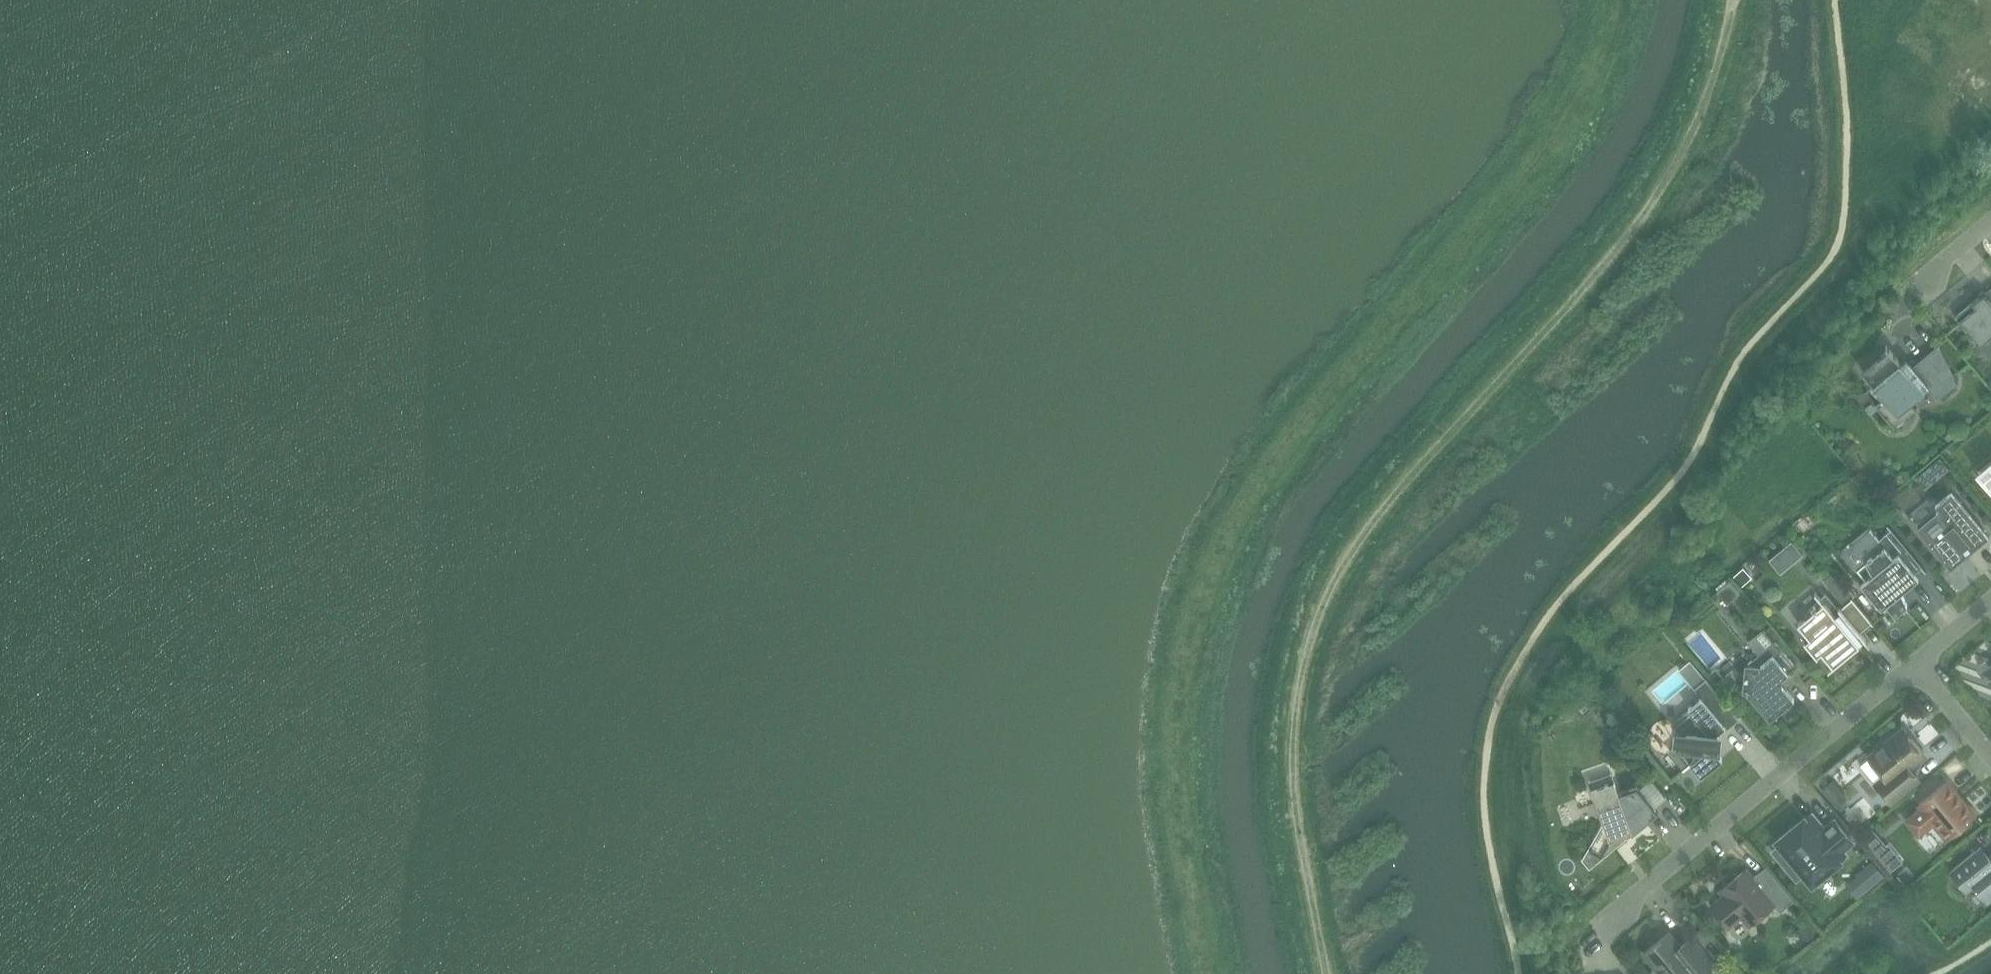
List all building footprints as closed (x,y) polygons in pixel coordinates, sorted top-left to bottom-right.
[(1980,344),(1990,336),(1990,300),(1988,297),(1986,295),(1982,294),(1955,316),(1956,317),(1957,316),(1980,344)] [(1929,353),(1928,352),(1912,365),(1906,358),(1901,362),(1889,348),(1862,371),(1873,384),(1864,391),(1865,392),(1870,388),(1880,400),(1876,403),(1875,402),(1874,403),(1894,426),(1895,426),(1890,420),(1929,387),(1939,400),(1957,385),(1951,372),(1950,373),(1951,375),(1942,382),(1928,354),(1929,353)] [(1928,464),(1938,476),(1949,467),(1940,455),(1928,464)] [(1936,503),(1940,508),(1918,527),(1952,568),(1967,556),(1961,548),(1968,543),(1974,550),(1989,537),(1955,496),(1951,491),(1936,503)] [(1886,604),(1895,615),(1907,605),(1901,592),(1919,578),(1915,573),(1922,568),(1925,572),(1926,571),(1888,524),(1887,525),(1890,530),(1879,539),(1876,535),(1871,534),(1866,535),(1862,538),(1860,543),(1861,548),(1867,560),(1857,569),(1866,580),(1861,583),(1881,608),(1886,604)] [(1819,598),(1813,603),(1811,605),(1810,606),(1808,608),(1807,610),(1806,612),(1806,614),(1805,616),(1804,618),(1798,623),(1809,637),(1805,640),(1804,640),(1817,657),(1822,653),(1833,666),(1860,645),(1858,642),(1863,638),(1865,640),(1866,639),(1860,631),(1871,622),(1872,624),(1873,624),(1850,596),(1849,597),(1850,597),(1839,606),(1838,605),(1836,606),(1841,611),(1836,616),(1815,591),(1814,592),(1819,598)] [(1745,662),(1742,691),(1746,691),(1770,719),(1794,699),(1782,684),(1783,677),(1788,673),(1787,671),(1795,665),(1775,641),(1749,663),(1745,662)] [(1721,734),(1716,733),(1725,726),(1727,728),(1739,719),(1705,679),(1694,688),(1702,697),(1688,709),(1690,710),(1672,725),(1678,732),(1677,744),(1670,750),(1684,767),(1683,768),(1683,769),(1691,763),(1701,776),(1722,759),(1715,749),(1719,749),(1721,734)] [(1875,784),(1890,802),(1919,779),(1910,768),(1925,755),(1903,728),(1869,757),(1885,776),(1875,784)] [(1581,858),(1590,868),(1614,848),(1612,843),(1626,838),(1657,812),(1636,787),(1635,787),(1635,788),(1619,794),(1611,773),(1589,781),(1603,822),(1583,858),(1582,858),(1581,858)] [(1823,789),(1832,800),(1841,792),(1832,781),(1823,789)] [(1933,821),(1946,837),(1974,814),(1962,800),(1961,801),(1955,793),(1956,792),(1955,791),(1954,791),(1948,784),(1948,783),(1947,781),(1919,804),(1923,808),(1908,820),(1919,833),(1933,821)] [(1800,871),(1803,870),(1812,881),(1837,861),(1833,856),(1852,841),(1835,821),(1817,836),(1804,821),(1779,841),(1794,859),(1792,862),(1792,866),(1793,869),(1796,871),(1800,871)] [(1990,898),(1990,856),(1989,858),(1980,847),(1951,871),(1967,891),(1975,885),(1988,901),(1990,898)] [(1888,853),(1876,864),(1887,876),(1899,866),(1888,853)] [(1766,866),(1753,877),(1746,869),(1720,890),(1724,895),(1711,906),(1729,927),(1742,916),(1749,925),(1774,904),(1780,912),(1794,900),(1766,866)] [(1718,969),(1691,936),(1690,937),(1694,942),(1687,948),(1686,948),(1681,947),(1669,932),(1644,953),(1658,970),(1655,973),(1656,973),(1712,973),(1718,969)]
